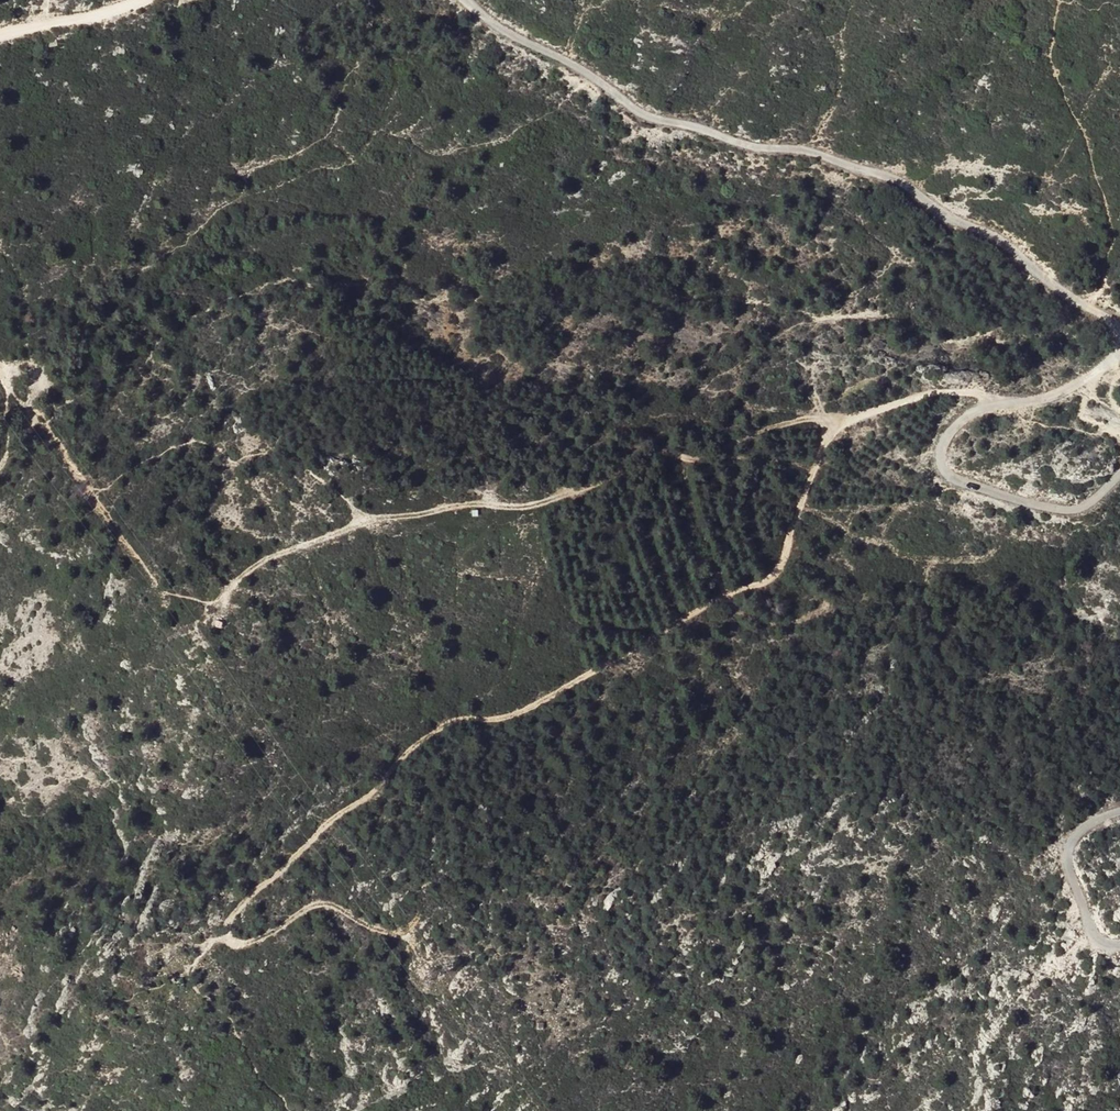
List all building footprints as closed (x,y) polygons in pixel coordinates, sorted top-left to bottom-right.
[(481,509),(471,509),(471,517),(481,517),(481,509)]
